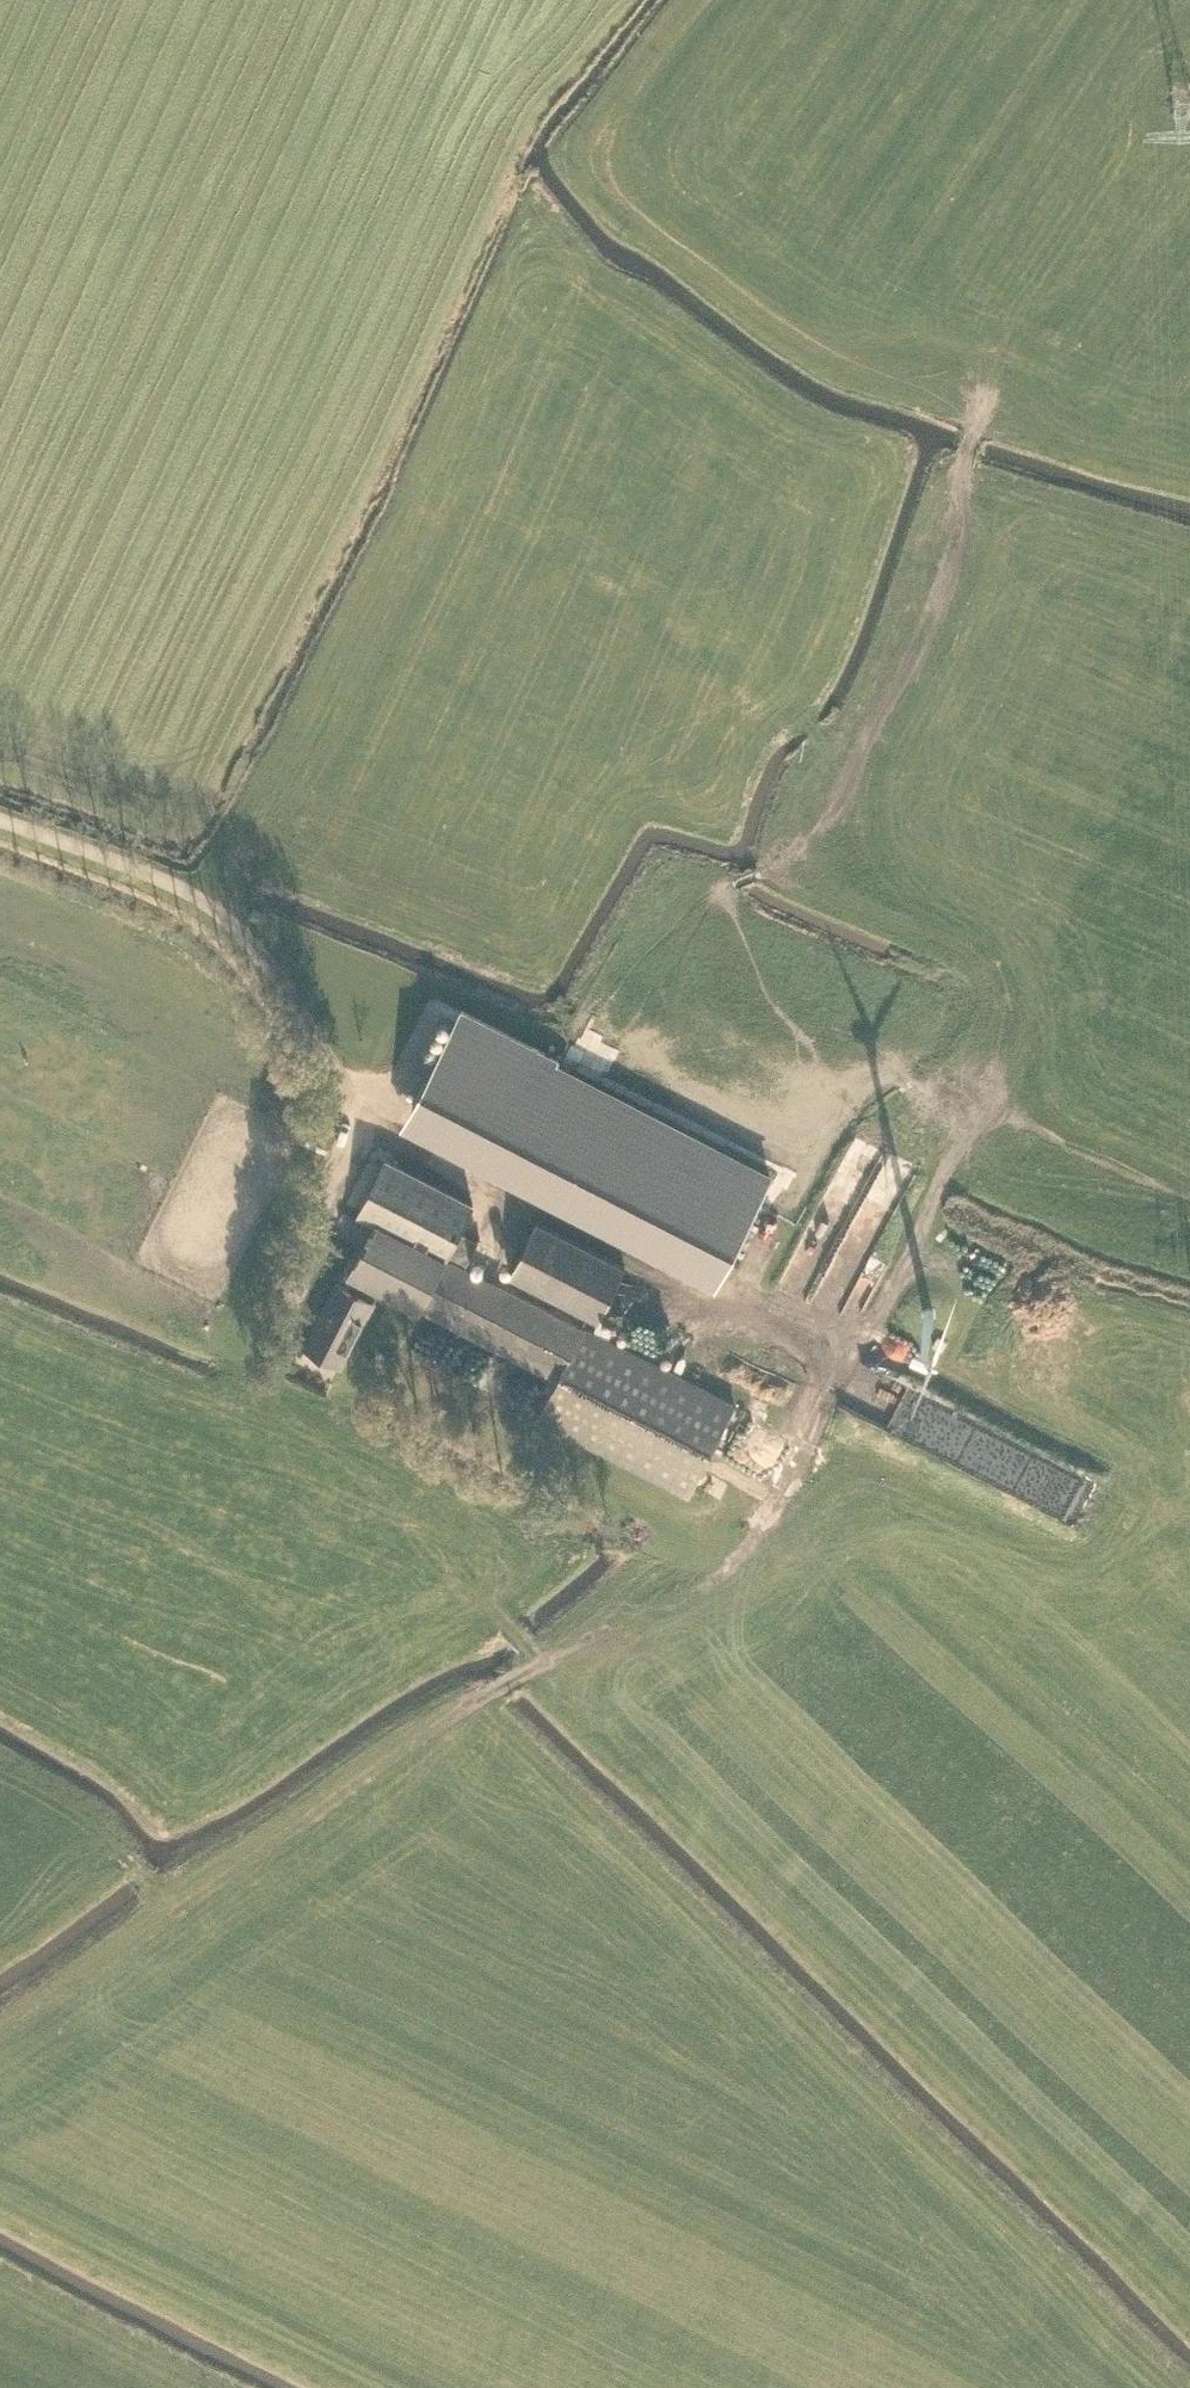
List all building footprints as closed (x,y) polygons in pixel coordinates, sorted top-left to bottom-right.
[(264,912),(254,907),(250,915),(259,919),(264,912)] [(556,1067),(561,1059),(464,1009),(415,1105),(726,1264),(770,1177),(556,1067)] [(864,1138),(853,1160),(877,1172),(888,1150),(864,1138)] [(342,1364),(382,1287),(559,1378),(539,1417),(690,1494),(736,1403),(586,1326),(585,1326),(466,1266),(480,1239),(460,1230),(474,1204),(387,1159),(360,1213),(376,1221),(351,1271),(355,1274),(349,1286),(339,1281),(306,1345),(342,1364)] [(539,1220),(512,1273),(599,1318),(626,1265),(539,1220)]
